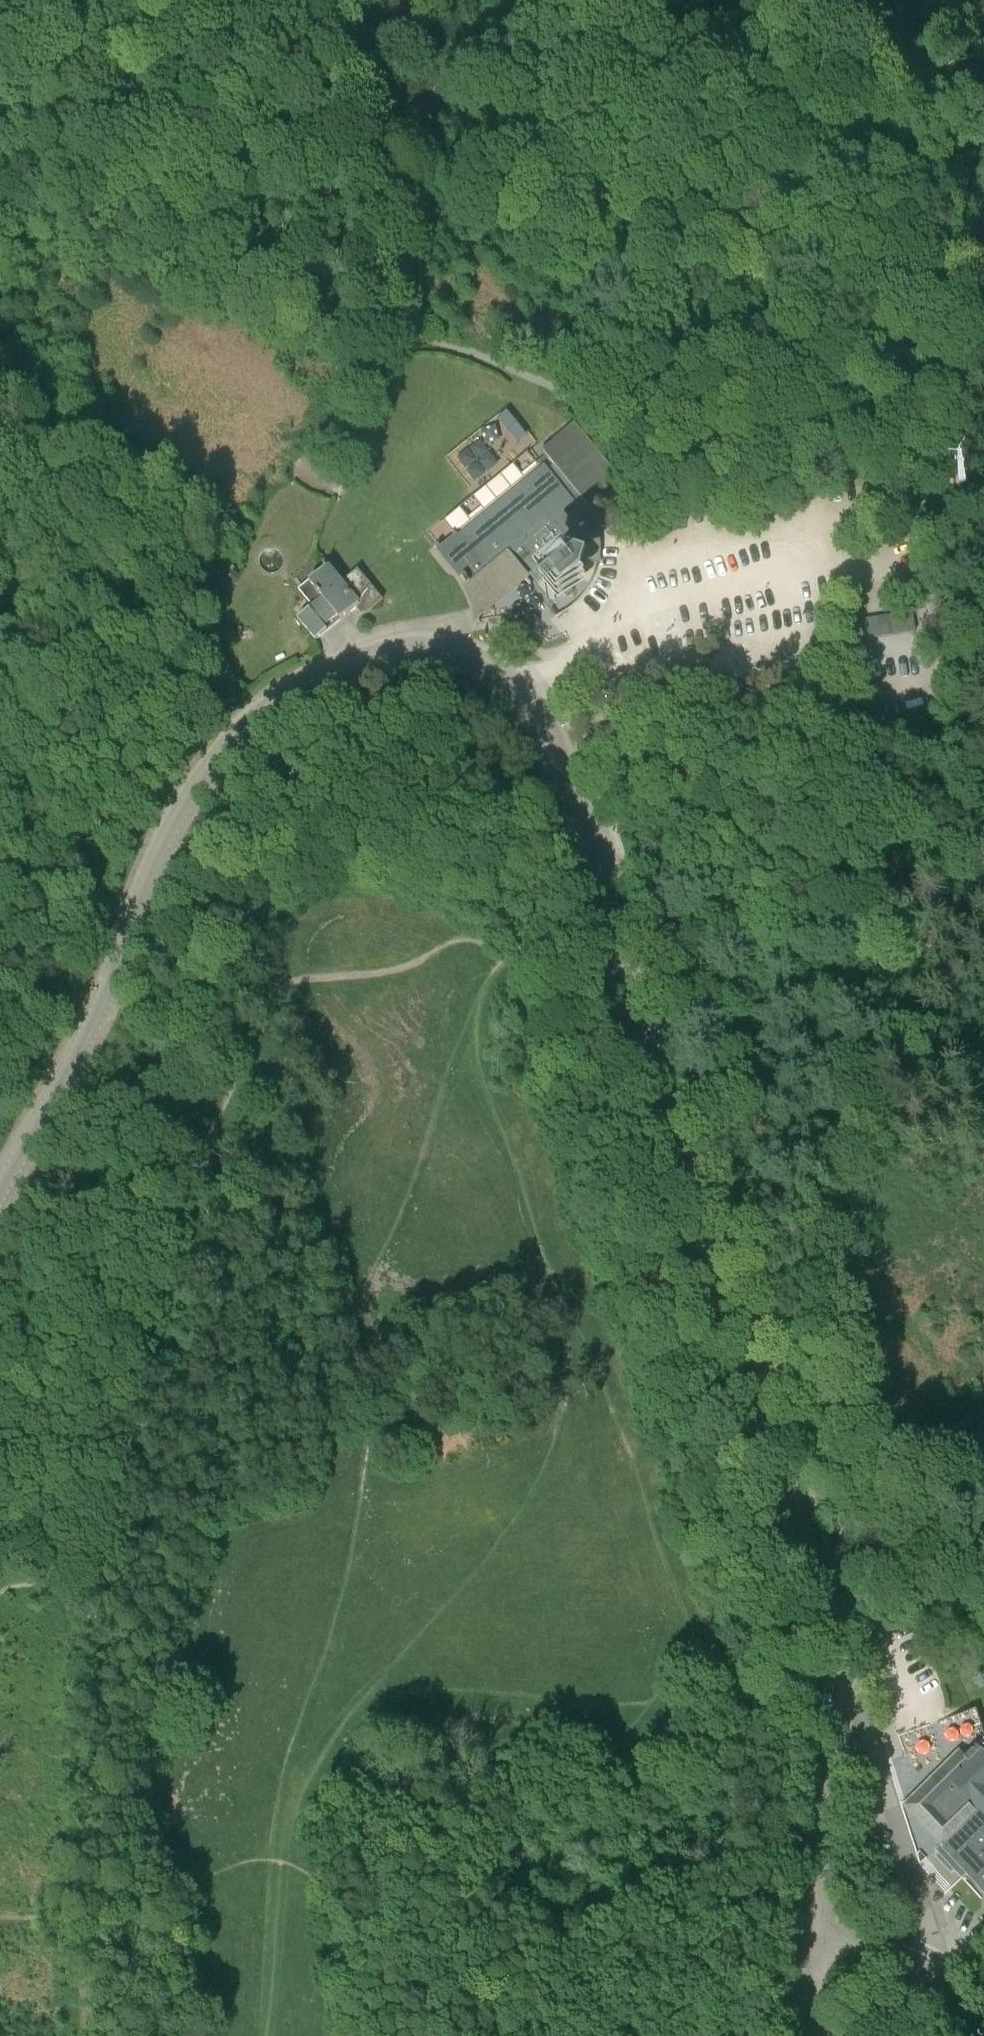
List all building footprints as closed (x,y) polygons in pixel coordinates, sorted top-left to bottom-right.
[(561,438),(543,453),(547,457),(537,464),(539,466),(472,522),(456,535),(453,530),(451,531),(455,537),(441,549),(437,552),(449,568),(460,580),(462,578),(465,584),(467,588),(474,611),(474,624),(480,624),(480,621),(488,615),(508,598),(528,583),(525,579),(589,527),(591,530),(593,528),(572,503),(580,496),(582,498),(591,510),(624,483),(576,426),(561,438)] [(323,599),(298,620),(316,641),(359,606),(366,614),(383,600),(371,584),(358,569),(343,582),(330,566),(310,583),(323,599)] [(584,577),(575,566),(552,585),(560,595),(584,577)] [(243,575),(239,572),(236,570),(229,580),(234,584),(236,585),(243,575)] [(855,645),(915,637),(912,616),(852,624),(855,645)] [(231,638),(243,638),(242,627),(230,627),(231,638)] [(959,1750),(915,1792),(901,1805),(939,1845),(934,1850),(947,1863),(962,1879),(966,1874),(983,1893),(983,1742),(966,1758),(959,1750)]
